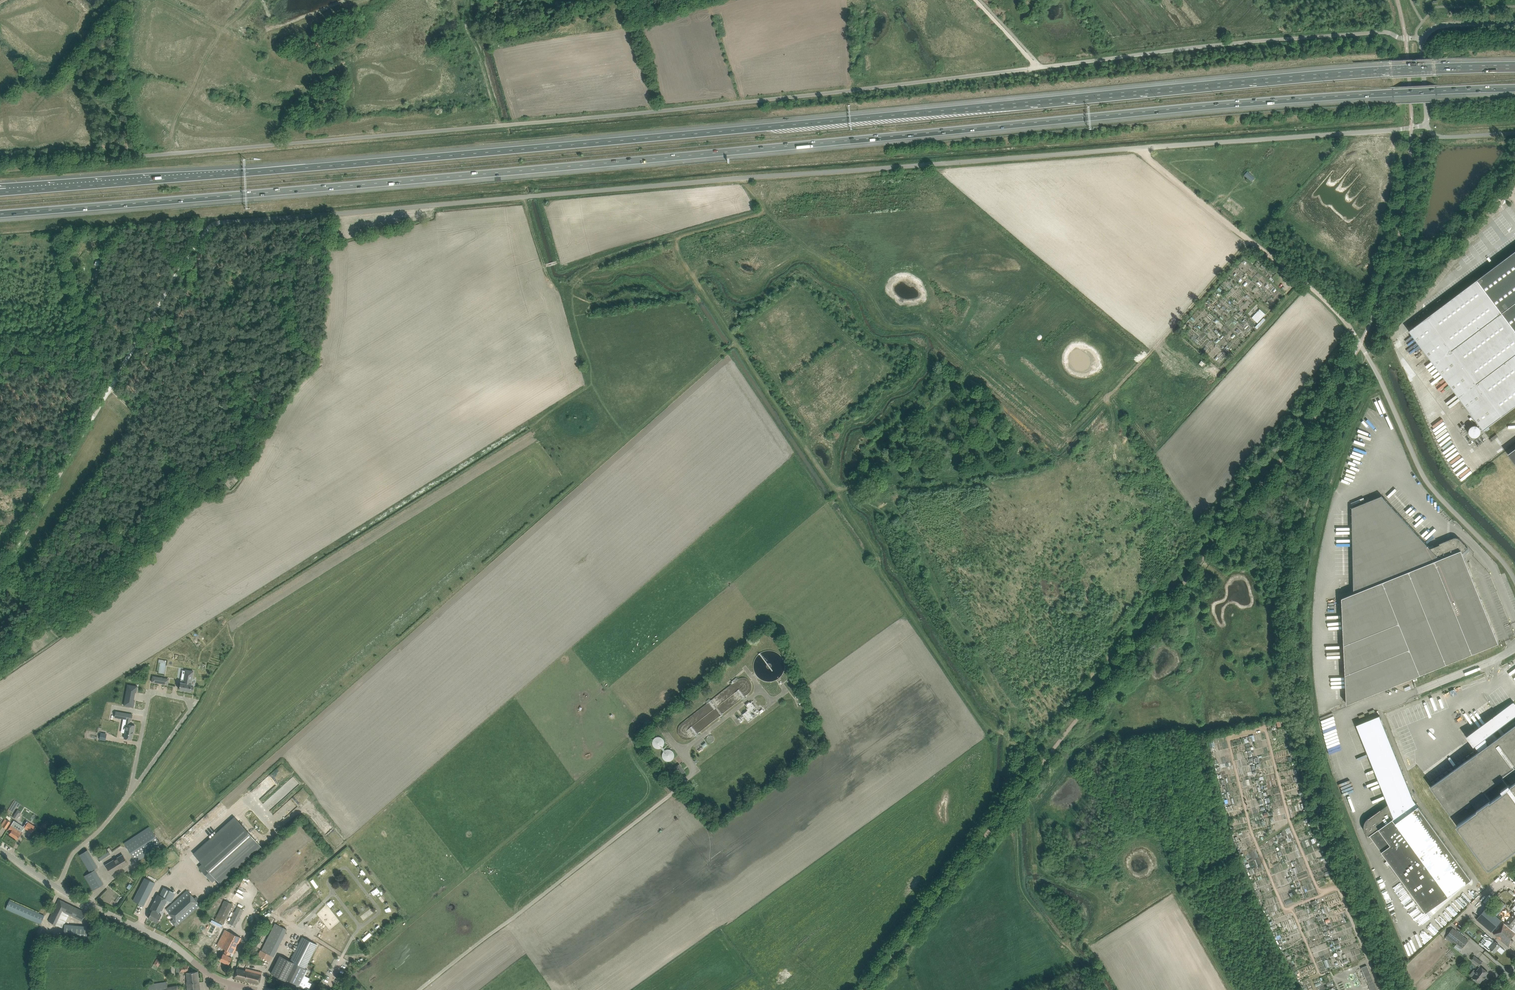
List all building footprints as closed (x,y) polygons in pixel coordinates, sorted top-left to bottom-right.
[(1255,178),(1247,171),(1244,175),(1251,181),(1255,178)] [(1514,407),(1514,251),(1409,331),(1484,430),(1514,407)] [(1247,310),(1252,299),(1244,296),(1246,292),(1242,290),(1239,296),(1243,298),(1242,299),(1239,298),(1237,302),(1241,304),(1242,302),(1244,303),(1242,308),(1247,310)] [(1252,318),(1257,323),(1265,314),(1260,310),(1257,312),(1259,313),(1255,317),(1254,315),(1252,318)] [(1208,370),(1215,376),(1219,371),(1213,365),(1208,370)] [(1470,434),(1471,436),(1473,437),(1475,437),(1477,436),(1479,435),(1480,434),(1481,432),(1481,430),(1480,428),(1479,427),(1477,426),(1475,425),(1473,426),(1472,426),(1470,427),(1469,429),(1469,431),(1469,433),(1470,434)] [(1342,598),(1347,693),(1347,704),(1375,693),(1411,678),(1499,643),(1463,553),(1465,551),(1467,550),(1466,549),(1468,547),(1465,544),(1461,539),(1460,539),(1459,539),(1459,538),(1458,538),(1457,538),(1456,537),(1455,538),(1454,538),(1439,543),(1440,544),(1430,548),(1382,496),(1352,508),(1354,593),(1342,598)] [(191,692),(191,691),(194,692),(194,688),(192,687),(192,685),(191,685),(194,672),(186,670),(184,683),(181,683),(180,690),(191,692)] [(152,676),(152,682),(163,684),(168,685),(169,679),(164,678),(152,676)] [(127,684),(124,705),(133,707),(135,701),(133,700),(135,692),(136,693),(137,686),(127,684)] [(747,710),(742,714),(748,722),(759,714),(760,714),(764,711),(762,709),(759,711),(754,704),(753,704),(752,702),(750,703),(749,702),(745,704),(748,708),(746,709),(747,710)] [(1452,816),(1470,802),(1474,807),(1476,806),(1478,809),(1457,824),(1489,868),(1514,849),(1514,725),(1498,737),(1494,732),(1514,717),(1514,705),(1513,702),(1467,736),(1475,746),(1475,745),(1479,751),(1431,786),(1452,816)] [(132,714),(116,712),(115,718),(127,720),(126,724),(125,733),(124,738),(132,740),(133,732),(134,732),(135,726),(130,725),(131,720),(132,714)] [(1388,804),(1369,818),(1367,819),(1366,820),(1366,821),(1365,822),(1365,824),(1364,825),(1364,827),(1364,828),(1365,829),(1365,831),(1366,832),(1367,833),(1368,834),(1369,835),(1370,835),(1426,912),(1472,879),(1414,799),(1380,715),(1356,725),(1388,804)] [(101,739),(107,741),(109,733),(102,732),(101,739)] [(665,741),(657,736),(652,744),(660,749),(665,741)] [(664,760),(673,760),(674,749),(665,749),(664,760)] [(674,768),(680,776),(685,772),(680,764),(674,768)] [(202,864),(198,867),(212,882),(216,879),(219,883),(261,846),(235,817),(193,854),(202,864)] [(5,819),(1,825),(3,827),(6,828),(10,822),(5,819)] [(11,825),(8,830),(11,831),(10,834),(17,839),(21,832),(22,831),(24,829),(21,828),(22,826),(14,821),(11,825)] [(23,827),(24,828),(32,833),(36,827),(27,821),(23,827)] [(136,862),(162,846),(149,826),(124,843),(136,862)] [(102,852),(97,855),(100,860),(106,857),(110,854),(107,849),(102,852)] [(87,850),(79,855),(89,872),(97,867),(87,850)] [(342,854),(347,860),(351,856),(346,851),(342,854)] [(111,874),(128,864),(123,855),(106,865),(111,874)] [(93,890),(103,884),(95,870),(84,876),(93,890)] [(155,883),(145,877),(133,901),(143,906),(155,883)] [(1496,892),(1508,903),(1514,896),(1502,885),(1496,892)] [(199,897),(202,900),(212,891),(209,888),(208,890),(204,886),(199,890),(202,894),(199,897)] [(152,910),(148,918),(157,923),(161,915),(158,913),(160,910),(162,911),(163,908),(167,900),(171,902),(176,893),(163,887),(159,895),(158,894),(153,905),(150,909),(152,910)] [(179,923),(200,904),(196,900),(199,898),(197,896),(194,898),(187,890),(166,909),(174,918),(170,921),(176,927),(179,923)] [(59,899),(48,921),(62,928),(69,914),(82,921),(86,913),(59,899)] [(1488,908),(1481,916),(1488,922),(1492,925),(1494,927),(1501,920),(1496,915),(1505,904),(1500,899),(1490,911),(1488,908)] [(6,909),(41,924),(44,916),(9,900),(6,909)] [(225,900),(215,919),(224,923),(233,904),(225,900)] [(1505,923),(1514,932),(1514,902),(1513,905),(1514,906),(1511,910),(1514,912),(1505,923)] [(237,907),(229,923),(235,927),(244,910),(237,907)] [(1494,934),(1508,946),(1509,947),(1514,941),(1511,938),(1514,934),(1514,932),(1505,923),(1504,922),(1494,934)] [(261,950),(259,955),(270,961),(272,956),(274,957),(287,929),(276,924),(275,923),(262,951),(261,950)] [(64,924),(64,932),(63,939),(87,940),(88,926),(64,924)] [(1469,940),(1461,934),(1453,928),(1447,935),(1463,948),(1469,940)] [(241,938),(225,929),(217,945),(226,950),(224,954),(223,953),(220,960),(228,965),(232,958),(231,958),(234,953),(233,953),(241,938)] [(365,942),(373,934),(371,932),(363,939),(365,942)] [(1491,949),(1495,952),(1497,950),(1502,954),(1505,950),(1486,933),(1483,936),(1485,938),(1488,940),(1483,946),(1489,951),(1491,949)] [(271,974),(286,981),(286,980),(293,983),(292,985),(298,988),(299,986),(307,989),(312,989),(309,988),(311,985),(307,983),(310,978),(305,975),(307,969),(305,968),(317,944),(302,936),(289,961),(280,956),(271,974)] [(1479,966),(1479,965),(1482,962),(1474,956),(1471,959),(1479,966)] [(1367,965),(1361,968),(1370,989),(1377,989),(1367,965)] [(1485,976),(1488,972),(1480,966),(1472,977),(1475,978),(1474,979),(1477,981),(1478,981),(1480,982),(1483,979),(1486,976),(1485,976)] [(234,978),(259,984),(262,972),(246,968),(245,971),(237,968),(234,978)] [(198,971),(186,973),(187,989),(200,989),(198,971)] [(148,984),(149,989),(179,989),(178,985),(168,986),(167,981),(148,984)]
